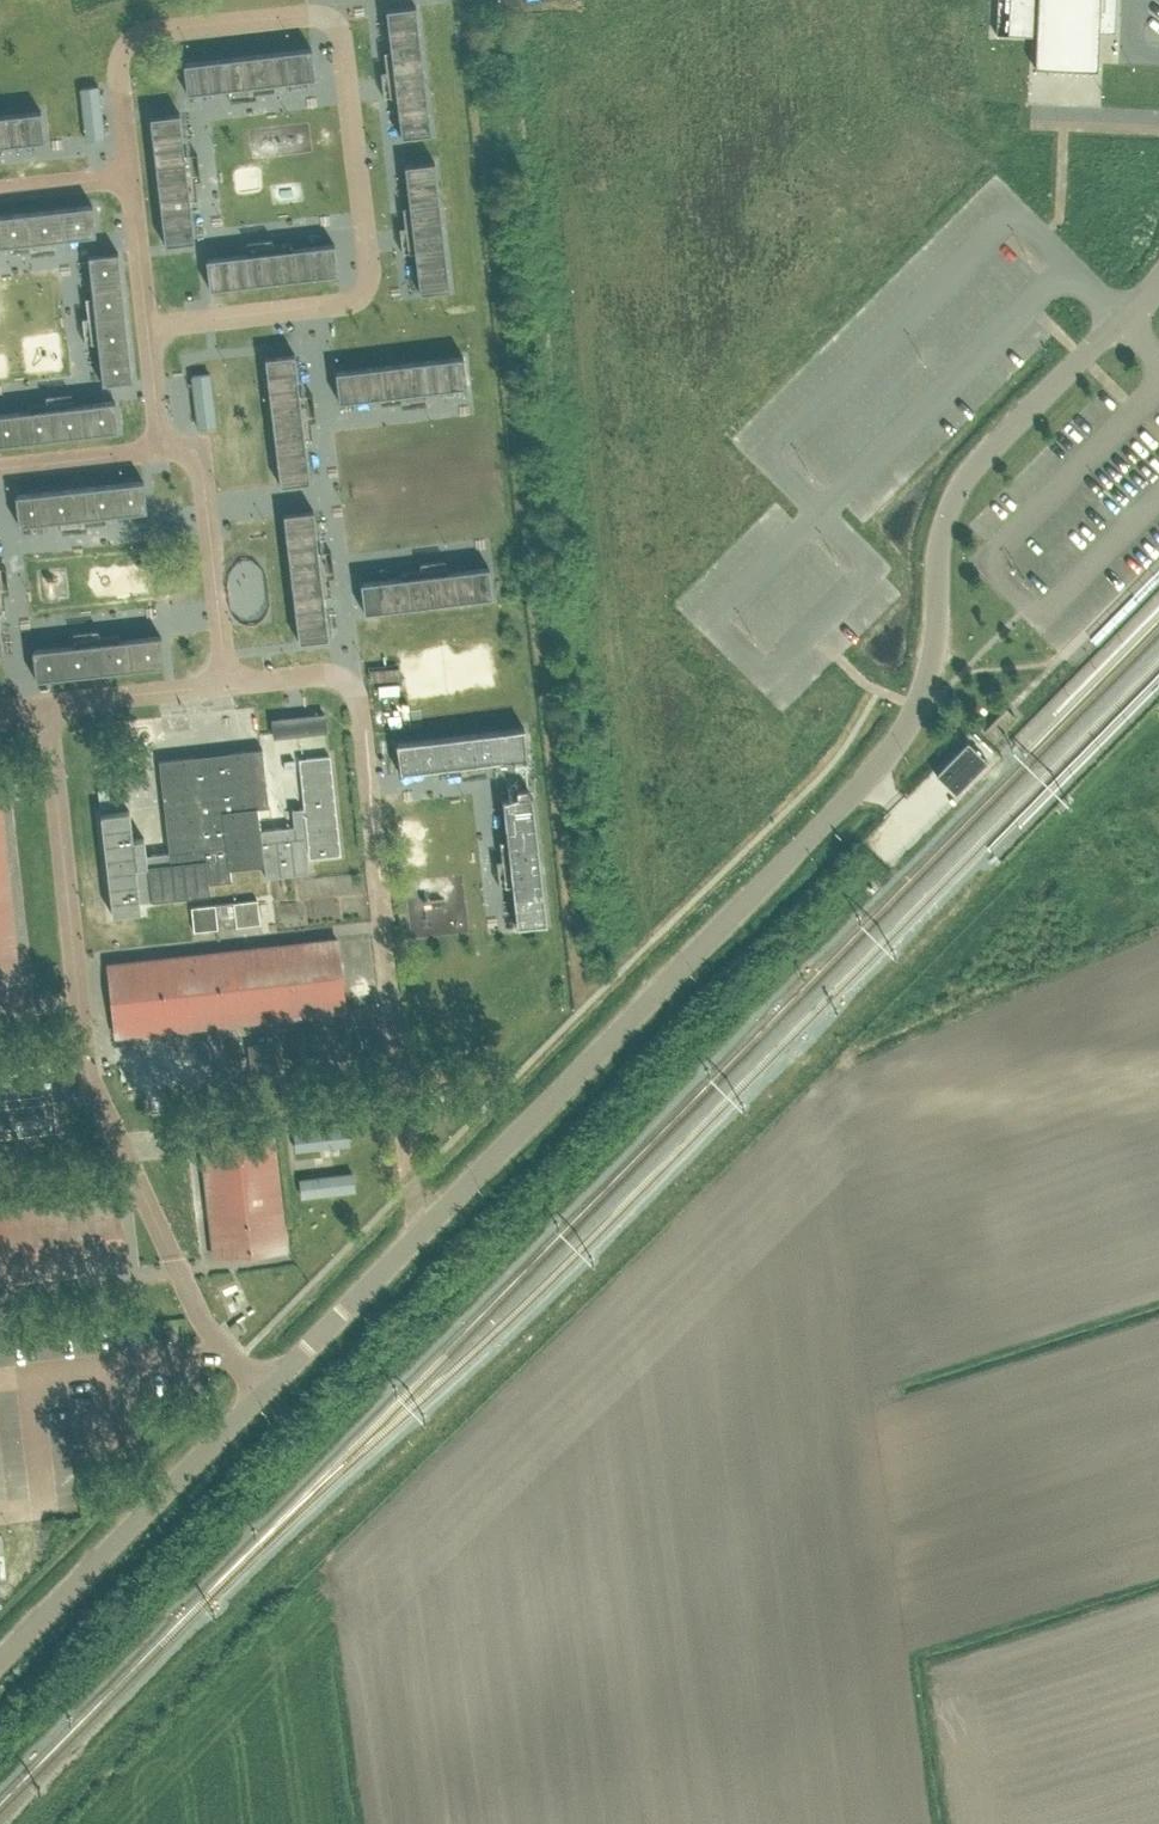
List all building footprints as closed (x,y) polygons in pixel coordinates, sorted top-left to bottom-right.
[(1094,70),(1097,70),(1099,31),(1114,32),(1116,0),(998,0),(996,34),(1036,36),(1035,55),(1038,55),(1038,52),(1096,54),(1095,69),(1094,68),(1094,70)] [(416,5),(386,9),(402,137),(432,133),(416,5)] [(315,78),(312,48),(184,62),(187,92),(315,78)] [(99,86),(81,88),(87,140),(105,138),(99,86)] [(0,115),(0,146),(44,141),(41,111),(0,115)] [(165,245),(195,241),(180,113),(150,117),(165,245)] [(450,289),(435,161),(404,165),(420,293),(450,289)] [(92,204),(0,215),(0,245),(96,234),(92,204)] [(210,289),(338,274),(334,244),(206,259),(210,289)] [(102,383),(132,380),(117,251),(87,255),(102,383)] [(265,357),(280,485),(310,482),(295,354),(265,357)] [(464,356),(335,371),(339,401),(467,386),(464,356)] [(198,428),(216,426),(210,373),(192,375),(198,428)] [(115,400),(0,414),(0,444),(118,430),(115,400)] [(18,525),(147,510),(143,480),(15,495),(18,525)] [(299,642),(329,638),(314,510),(284,513),(299,642)] [(364,612),(492,597),(489,567),(360,582),(364,612)] [(32,649),(36,679),(164,665),(161,635),(32,649)] [(277,696),(294,692),(291,679),(274,683),(277,696)] [(1006,707),(984,730),(993,739),(1015,716),(1006,707)] [(272,719),(274,737),(326,731),(325,714),(272,719)] [(396,742),(400,773),(528,757),(524,727),(396,742)] [(968,741),(936,774),(952,790),(956,794),(970,779),(988,761),(968,741)] [(262,748),(159,760),(169,852),(135,856),(130,810),(101,814),(112,914),(141,911),(140,902),(152,900),(210,894),(208,882),(231,880),(230,868),(264,864),(258,807),(269,806),(262,748)] [(300,758),(310,857),(340,854),(329,755),(300,758)] [(547,923),(532,794),(502,798),(516,926),(547,923)] [(20,1001),(0,820),(0,1004),(20,1001)] [(218,928),(236,926),(260,923),(257,899),(234,902),(215,904),(191,907),(194,931),(218,928)] [(116,1035),(142,1032),(345,1009),(337,939),(108,965),(116,1035)] [(276,1041),(248,1044),(251,1073),(279,1069),(276,1041)] [(346,1126),(294,1132),(296,1150),(349,1144),(346,1126)] [(215,1258),(285,1250),(272,1135),(202,1143),(215,1258)] [(352,1173),(299,1179),(301,1197),(354,1191),(352,1173)]
